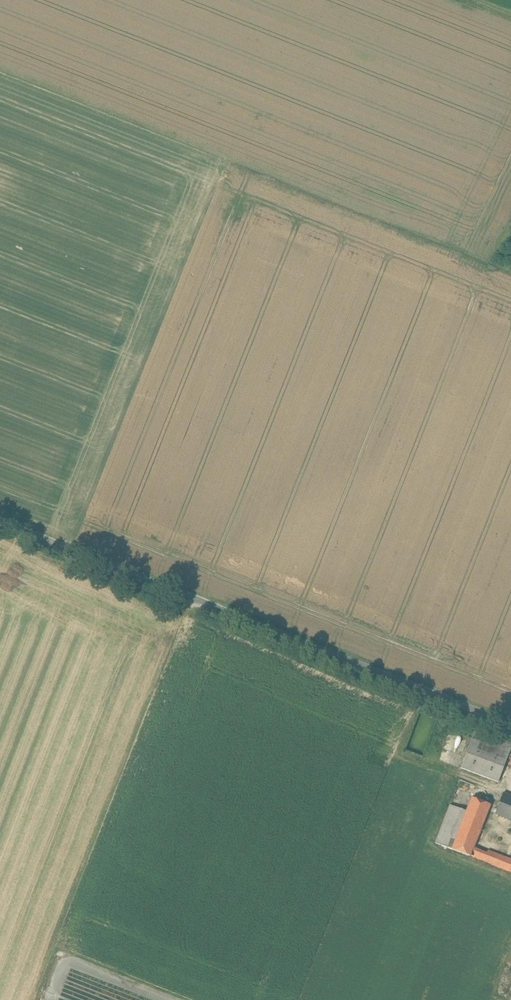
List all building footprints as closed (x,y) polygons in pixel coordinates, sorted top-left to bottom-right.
[(474,728),(470,740),(507,755),(510,745),(510,742),(474,728)] [(507,755),(470,740),(459,768),(497,783),(507,755)] [(502,797),(495,813),(510,820),(510,801),(502,797)] [(467,811),(452,849),(469,856),(471,850),(488,806),(472,799),(467,811)] [(450,805),(435,843),(452,849),(467,811),(450,805)] [(486,853),(485,855),(471,850),(469,856),(510,872),(510,862),(486,853)]
